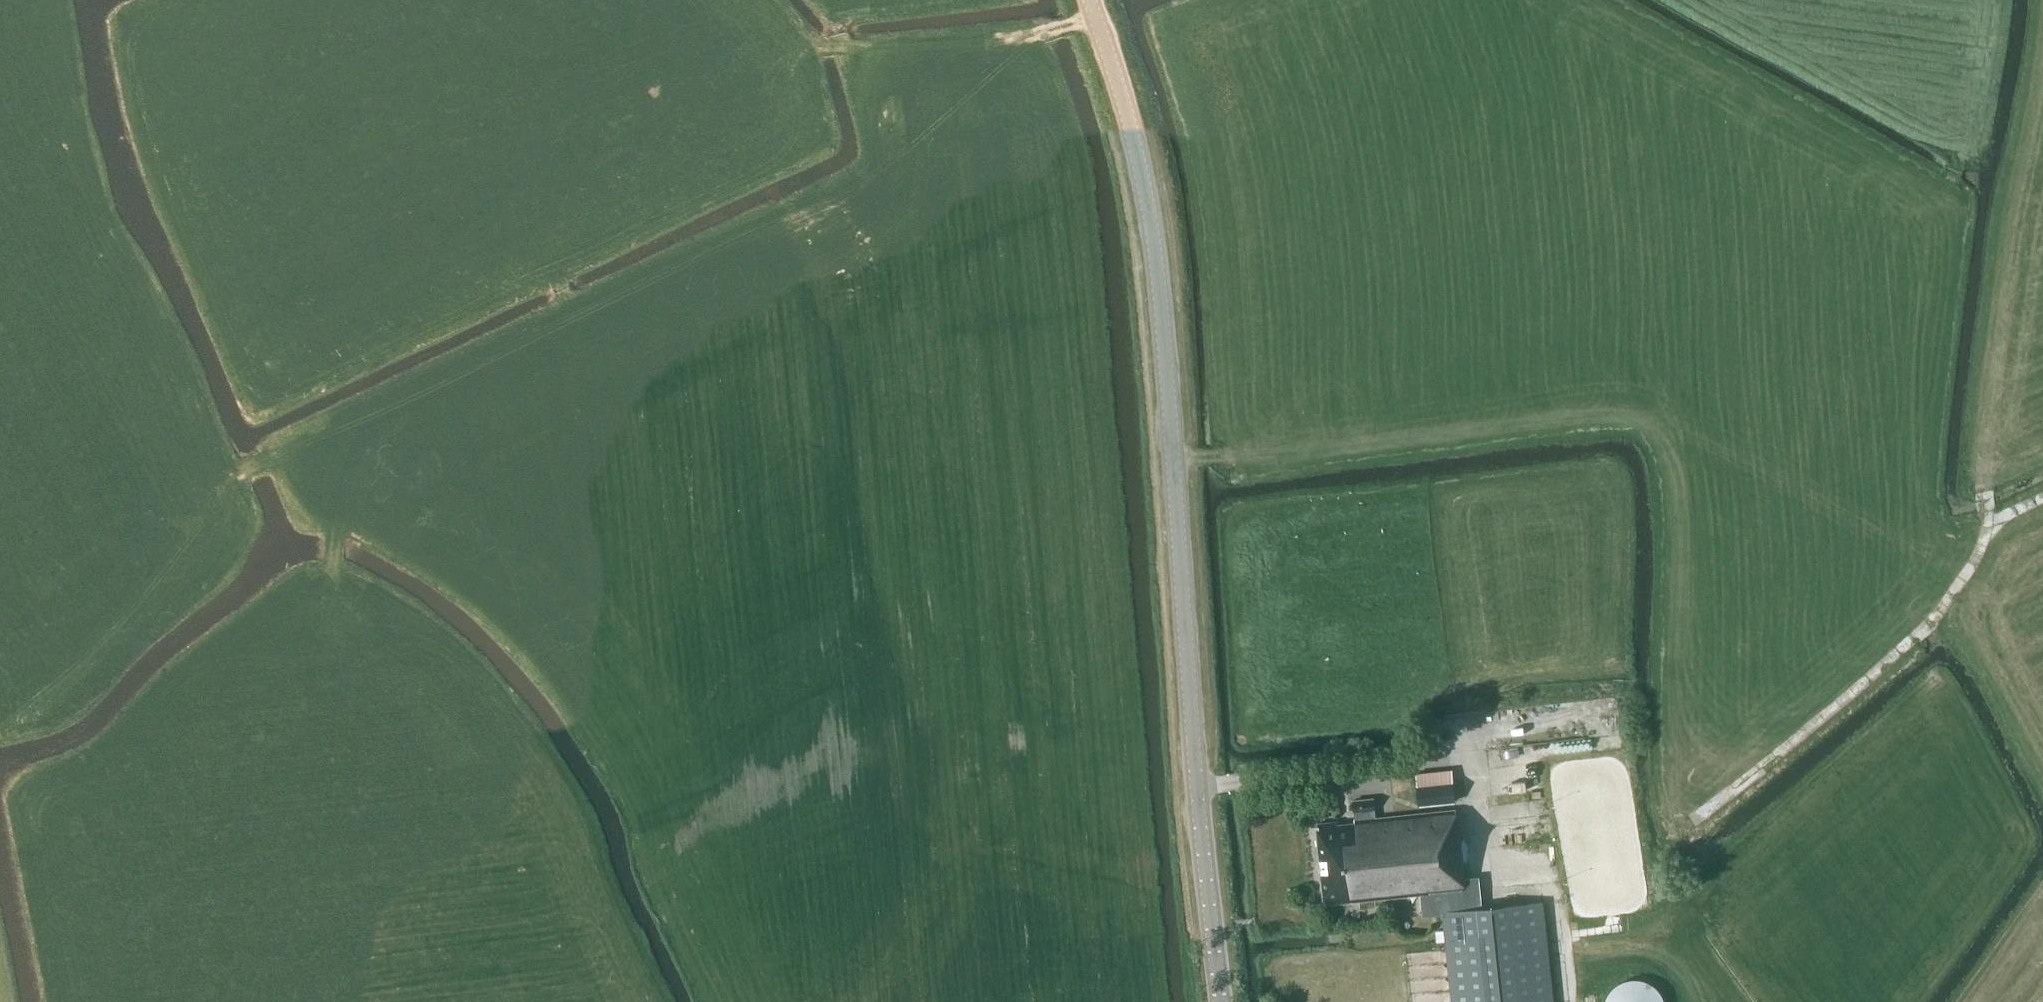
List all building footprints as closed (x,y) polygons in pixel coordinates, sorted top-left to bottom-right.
[(1418,804),(1455,801),(1451,769),(1415,773),(1418,804)] [(1374,809),(1373,798),(1352,800),(1353,811),(1354,811),(1354,820),(1354,822),(1337,824),(1337,821),(1316,823),(1319,851),(1318,851),(1321,876),(1322,876),(1325,903),(1346,901),(1345,897),(1350,897),(1350,901),(1430,892),(1432,914),(1443,913),(1452,1001),(1552,1001),(1542,902),(1482,908),(1479,880),(1463,882),(1456,809),(1375,818),(1374,809)] [(1634,978),(1631,978),(1627,979),(1623,981),(1619,982),(1615,985),(1614,986),(1612,988),(1611,989),(1609,991),(1608,993),(1607,995),(1606,997),(1605,999),(1604,1001),(1665,1001),(1664,1000),(1663,997),(1662,995),(1661,993),(1659,990),(1656,987),(1654,985),(1652,984),(1650,982),(1647,981),(1643,979),(1639,979),(1634,978)]
